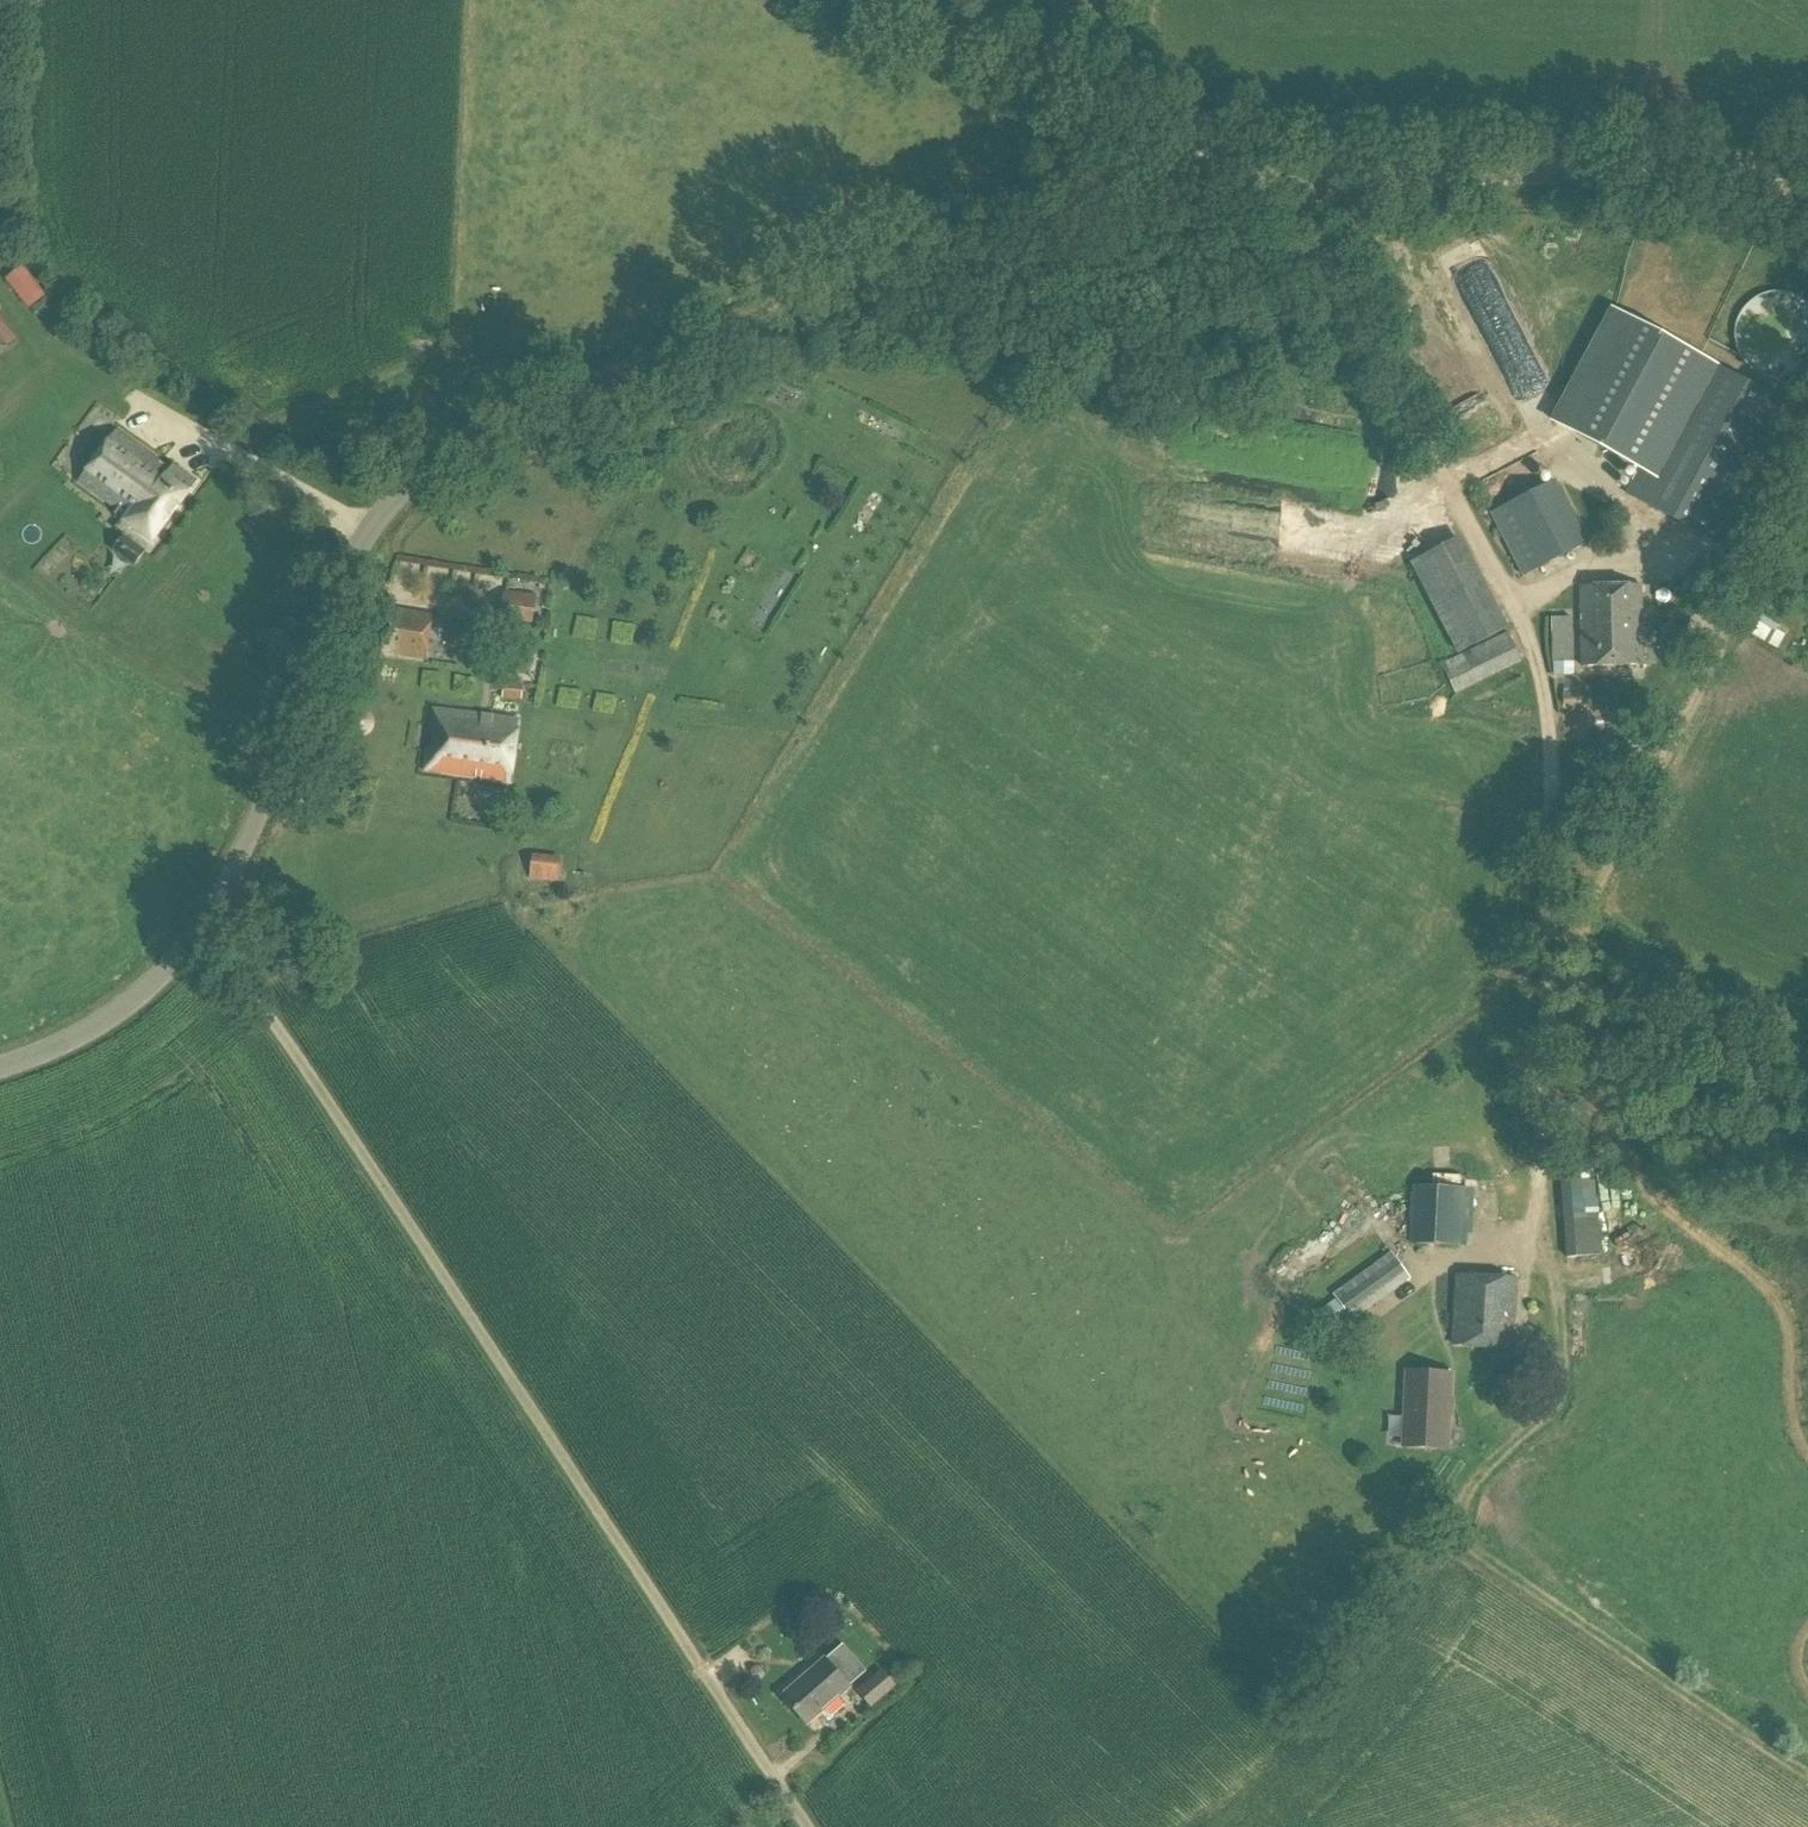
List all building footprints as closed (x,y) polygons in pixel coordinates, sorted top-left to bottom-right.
[(1451,255),(1452,269),(1495,268),(1495,254),(1451,255)] [(30,309),(47,295),(23,266),(6,279),(30,309)] [(1794,369),(1799,368),(1804,366),(1807,363),(1807,313),(1807,312),(1802,310),(1797,308),(1791,307),(1786,307),(1780,308),(1775,310),(1770,313),(1766,317),(1763,322),(1760,327),(1759,332),(1758,338),(1759,343),(1760,349),(1762,353),(1765,358),(1769,362),(1773,365),(1778,367),(1783,369),(1788,369),(1794,369)] [(1790,405),(1612,309),(1549,425),(1638,473),(1626,494),(1716,543),(1790,405)] [(17,341),(0,319),(0,354),(17,341)] [(171,468),(118,429),(80,482),(118,510),(116,513),(154,540),(198,480),(175,463),(171,468)] [(1524,577),(1587,544),(1555,481),(1491,513),(1524,577)] [(134,566),(146,551),(123,535),(112,550),(134,566)] [(1458,653),(1506,628),(1460,538),(1411,563),(1458,653)] [(1583,665),(1644,664),(1643,585),(1582,586),(1583,665)] [(532,624),(536,595),(505,591),(501,620),(532,624)] [(425,661),(431,614),(389,608),(382,655),(425,661)] [(1553,662),(1573,662),(1572,617),(1552,618),(1552,662),(1553,662)] [(1455,694),(1522,660),(1508,633),(1442,667),(1455,694)] [(1573,675),(1573,662),(1553,662),(1553,676),(1573,675)] [(523,685),(504,683),(504,684),(498,683),(497,692),(502,692),(501,699),(522,702),(523,685)] [(509,781),(517,719),(433,708),(425,770),(509,781)] [(530,878),(558,882),(561,856),(533,853),(530,878)] [(1568,1258),(1600,1255),(1591,1160),(1559,1163),(1568,1258)] [(1474,1188),(1463,1188),(1413,1185),(1411,1245),(1460,1247),(1471,1247),(1474,1188)] [(1352,1321),(1410,1279),(1391,1252),(1333,1294),(1352,1321)] [(1512,1350),(1518,1277),(1459,1273),(1453,1345),(1512,1350)] [(1322,1362),(1305,1360),(1307,1342),(1286,1339),(1283,1366),(1321,1371),(1322,1362)] [(1449,1448),(1453,1373),(1408,1371),(1404,1446),(1449,1448)] [(824,1658),(781,1696),(807,1726),(850,1689),(848,1687),(866,1672),(843,1645),(825,1660),(824,1658)] [(872,1707),(896,1686),(882,1670),(858,1691),(872,1707)]
